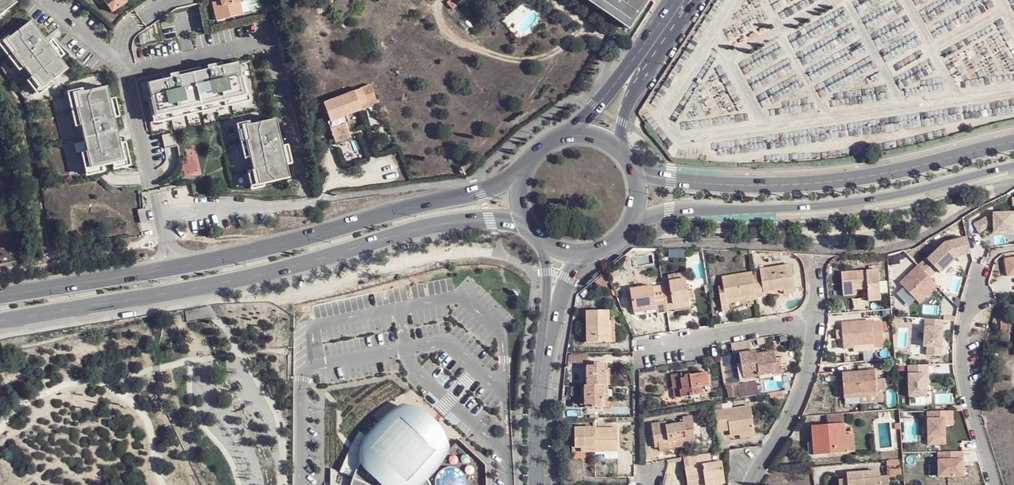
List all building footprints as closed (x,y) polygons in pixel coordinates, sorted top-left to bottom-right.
[(12,2),(11,0),(0,0),(0,12),(12,2)] [(109,12),(123,2),(122,0),(101,0),(109,12)] [(220,1),(221,6),(213,8),(216,22),(242,16),(238,0),(219,0),(220,1)] [(333,5),(343,19),(354,11),(351,5),(347,0),(340,0),(333,5)] [(601,0),(589,0),(630,25),(633,20),(601,0)] [(633,20),(630,25),(629,26),(635,30),(647,11),(646,10),(653,0),(601,0),(633,20)] [(45,45),(27,21),(2,40),(12,52),(10,54),(28,77),(30,76),(39,88),(64,69),(56,59),(45,45)] [(146,85),(153,115),(168,111),(168,114),(183,110),(183,108),(213,101),(214,104),(229,100),(229,98),(243,95),(236,64),(214,69),(214,66),(205,67),(206,71),(176,77),(175,74),(160,77),(161,81),(146,85)] [(372,107),(380,101),(374,86),(326,105),(333,125),(329,126),(333,136),(346,126),(344,120),(353,117),(364,113),(365,112),(364,107),(371,104),(372,107)] [(107,100),(104,88),(73,95),(76,110),(74,110),(88,169),(120,162),(115,140),(111,119),(107,100)] [(382,106),(380,101),(372,107),(365,112),(364,113),(382,106)] [(354,120),(353,117),(344,120),(346,126),(354,120)] [(265,123),(244,128),(248,144),(245,144),(252,173),(254,172),(258,187),(289,181),(285,168),(281,151),(275,121),(265,123)] [(346,126),(333,136),(335,140),(352,134),(349,126),(346,127),(346,126)] [(352,134),(335,140),(337,146),(354,140),(352,134)] [(1013,232),(1012,212),(993,213),(974,224),(979,233),(993,225),(993,232),(1013,232)] [(928,260),(941,273),(958,256),(971,253),(966,237),(946,243),(928,260)] [(1005,260),(1007,277),(1013,276),(1013,258),(1005,260)] [(757,295),(758,298),(767,297),(766,292),(785,289),(785,291),(797,289),(793,264),(762,269),(762,271),(753,272),(757,295)] [(932,292),(938,286),(919,266),(901,283),(920,303),(927,297),(927,292),(930,290),(932,292)] [(866,283),(866,287),(867,300),(878,299),(876,270),(840,272),(841,290),(852,290),(851,288),(851,282),(855,282),(855,284),(866,283)] [(757,295),(753,272),(725,277),(726,285),(721,286),(725,311),(732,310),(730,302),(730,300),(757,295)] [(672,279),(673,285),(690,282),(689,276),(672,279)] [(605,289),(611,284),(607,278),(600,282),(605,289)] [(664,286),(668,310),(677,309),(678,314),(695,311),(690,282),(673,285),(664,286)] [(668,313),(668,310),(664,286),(664,285),(654,286),(632,289),(635,309),(657,305),(658,309),(659,314),(668,313)] [(590,343),(618,343),(618,321),(614,321),(614,311),(589,311),(590,343)] [(659,332),(669,331),(667,316),(657,317),(659,332)] [(843,344),(873,341),(872,330),(872,323),(872,319),(841,322),(842,331),(842,339),(843,344)] [(943,320),(925,319),(924,347),(927,347),(927,356),(941,357),(943,320)] [(872,330),(873,341),(874,346),(884,346),(883,330),(872,330)] [(783,372),(782,363),(777,363),(776,358),(775,352),(757,354),(756,350),(741,353),(742,362),(745,378),(783,372)] [(589,355),(568,355),(567,365),(572,364),(582,364),(589,364),(589,355)] [(598,367),(589,367),(590,386),(608,386),(608,364),(598,364),(598,367)] [(928,374),(928,365),(908,366),(909,397),(926,397),(926,385),(926,374),(928,374)] [(681,389),(682,396),(703,393),(701,385),(710,384),(708,369),(692,373),(691,371),(691,370),(689,370),(688,370),(687,371),(687,373),(687,374),(688,376),(683,377),(682,372),(672,374),(674,387),(676,387),(681,389)] [(878,390),(884,389),(883,381),(877,381),(876,369),(860,370),(862,395),(878,394),(878,390)] [(862,395),(860,370),(844,372),(845,383),(839,384),(839,391),(845,391),(845,397),(862,395)] [(755,383),(739,385),(741,397),(757,394),(755,383)] [(727,390),(728,399),(739,397),(738,385),(729,386),(730,390),(727,390)] [(606,407),(606,386),(590,386),(586,386),(586,398),(582,398),(582,405),(586,405),(593,405),(594,408),(606,407)] [(676,397),(682,396),(681,389),(676,387),(674,387),(676,397)] [(884,399),(884,389),(878,390),(878,394),(862,395),(862,400),(884,399)] [(428,480),(438,467),(451,448),(440,427),(425,412),(404,404),(375,427),(363,446),(361,457),(364,463),(356,475),(353,484),(429,484),(428,480)] [(715,407),(716,414),(724,413),(723,406),(715,407)] [(716,414),(719,432),(730,430),(731,436),(739,435),(755,432),(751,409),(724,413),(716,414)] [(953,426),(953,411),(927,412),(928,445),(946,444),(945,426),(953,426)] [(827,415),(828,424),(842,423),(842,414),(827,415)] [(654,448),(696,441),(694,429),(695,429),(693,417),(682,419),(683,424),(665,427),(664,423),(650,425),(654,448)] [(817,454),(847,451),(844,422),(814,425),(817,454)] [(597,452),(597,428),(578,428),(578,449),(575,449),(575,460),(587,459),(587,452),(597,452)] [(606,452),(620,452),(620,430),(606,430),(606,428),(597,428),(597,452),(606,452)] [(939,477),(964,477),(963,451),(938,452),(939,477)] [(621,452),(620,452),(606,452),(606,461),(621,460),(621,452)] [(685,458),(690,483),(706,480),(707,484),(722,484),(728,484),(724,463),(714,465),(711,454),(685,458)] [(444,484),(464,484),(468,479),(449,467),(440,481),(444,484)] [(890,475),(881,476),(881,474),(874,474),(874,470),(857,471),(858,476),(851,476),(851,478),(842,478),(842,484),(891,484),(890,475)]
